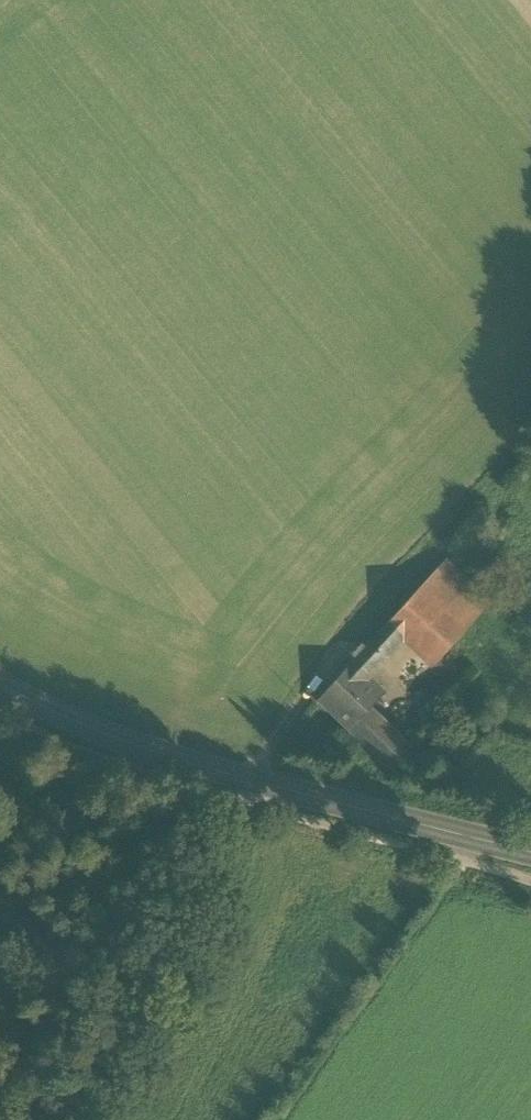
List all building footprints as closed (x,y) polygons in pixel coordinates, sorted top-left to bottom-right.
[(445,560),(421,586),(467,628),(491,602),(445,560)] [(421,586),(389,622),(403,635),(435,664),(467,628),(421,586)] [(382,659),(403,635),(389,622),(367,646),(382,659)] [(368,674),(382,659),(367,646),(355,659),(368,674)] [(318,700),(349,730),(368,711),(386,692),(368,674),(355,659),(321,696),(318,700)] [(349,730),(389,769),(408,749),(368,711),(349,730)]
